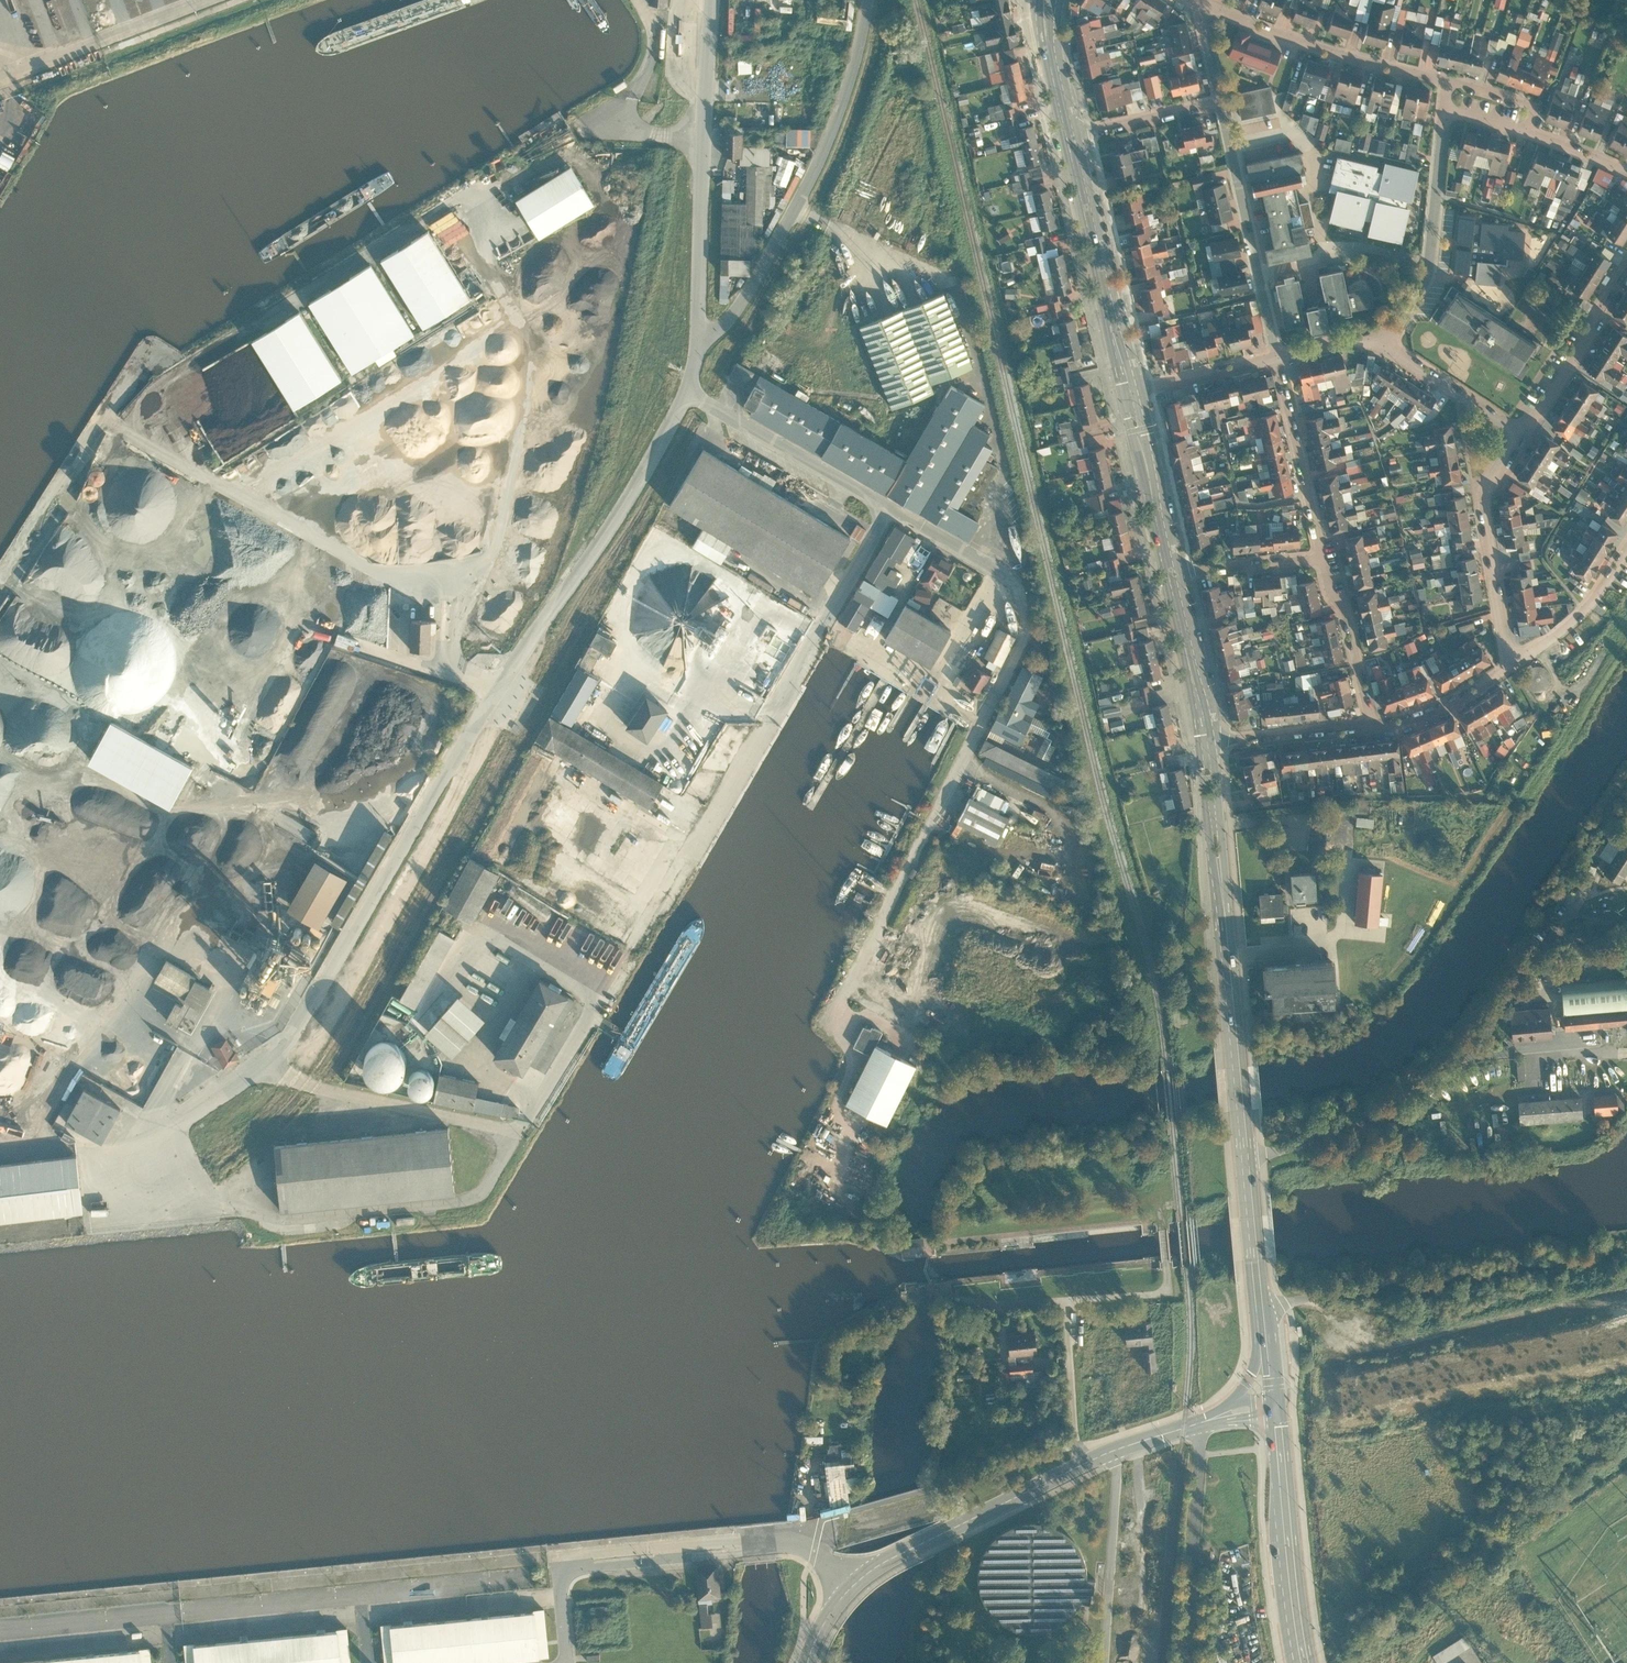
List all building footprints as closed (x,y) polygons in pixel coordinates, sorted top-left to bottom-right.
[(1007,0),(987,0),(989,7),(977,10),(980,23),(993,20),(995,30),(983,32),(986,46),(999,43),(999,46),(1018,42),(1007,0)] [(1087,8),(1091,2),(1102,8),(1105,2),(1101,0),(1073,0),(1087,8)] [(1161,0),(1137,0),(1134,6),(1139,9),(1134,19),(1144,25),(1146,22),(1153,27),(1160,18),(1157,17),(1166,3),(1161,0)] [(1259,6),(1269,10),(1272,0),(1261,0),(1259,6)] [(1269,10),(1278,13),(1283,0),(1272,0),(1269,10)] [(1292,19),(1303,22),(1311,0),(1299,0),(1292,19)] [(1303,22),(1313,26),(1323,0),(1311,0),(1303,22)] [(1343,0),(1338,0),(1328,30),(1338,34),(1348,2),(1343,0)] [(1503,8),(1505,0),(1495,0),(1493,5),(1503,8)] [(1373,1),(1363,41),(1374,44),(1385,4),(1373,1)] [(1359,5),(1348,2),(1338,34),(1349,37),(1359,5)] [(1396,7),(1385,4),(1374,44),(1385,47),(1396,7)] [(1192,48),(1184,14),(1173,7),(1163,24),(1164,29),(1167,28),(1168,34),(1158,36),(1161,47),(1171,45),(1173,53),(1192,48)] [(1417,21),(1406,19),(1399,51),(1410,53),(1417,21)] [(1427,23),(1417,21),(1410,53),(1420,55),(1427,23)] [(1090,22),(1070,26),(1082,78),(1101,74),(1099,67),(1111,63),(1108,53),(1097,56),(1093,40),(1105,37),(1102,27),(1091,29),(1090,22)] [(1458,30),(1443,27),(1435,62),(1443,64),(1454,66),(1463,68),(1474,71),(1481,72),(1489,36),(1475,33),(1471,49),(1455,45),(1458,30)] [(1533,31),(1521,27),(1516,41),(1528,45),(1533,31)] [(1273,71),(1281,49),(1248,38),(1250,33),(1238,29),(1229,56),(1273,71)] [(1553,30),(1548,56),(1556,58),(1562,31),(1553,30)] [(1540,97),(1553,60),(1537,54),(1532,69),(1517,63),(1523,48),(1509,43),(1496,81),(1502,83),(1515,88),(1525,91),(1533,94),(1540,97)] [(999,51),(991,53),(993,60),(1001,59),(999,51)] [(1154,53),(1138,54),(1139,62),(1154,61),(1154,53)] [(1308,94),(1319,60),(1309,57),(1298,91),(1308,94)] [(751,58),(737,59),(737,72),(751,72),(751,58)] [(1319,60),(1308,94),(1319,97),(1329,63),(1319,60)] [(1002,64),(1006,83),(1021,79),(1017,61),(1002,64)] [(1177,77),(1168,79),(1172,97),(1200,90),(1196,72),(1188,74),(1186,63),(1174,65),(1177,77)] [(1343,104),(1353,70),(1342,67),(1333,101),(1343,104)] [(1353,70),(1343,104),(1353,107),(1363,73),(1353,70)] [(1158,76),(1143,79),(1147,98),(1161,96),(1158,76)] [(1378,114),(1387,79),(1377,76),(1367,111),(1378,114)] [(1021,79),(1006,83),(1010,101),(1025,98),(1021,79)] [(1397,82),(1387,79),(1378,114),(1388,116),(1397,82)] [(627,86),(624,80),(613,86),(616,92),(627,86)] [(1111,80),(1092,84),(1098,110),(1132,102),(1130,89),(1125,90),(1124,84),(1112,87),(1111,80)] [(1235,92),(1240,118),(1276,110),(1270,84),(1235,92)] [(1412,120),(1420,86),(1409,84),(1402,118),(1412,120)] [(1430,88),(1420,86),(1412,120),(1423,123),(1430,88)] [(1544,119),(1554,122),(1566,92),(1556,88),(1544,119)] [(1289,109),(1293,92),(1287,91),(1283,107),(1289,109)] [(1565,126),(1576,95),(1566,92),(1554,122),(1565,126)] [(1587,136),(1600,104),(1590,100),(1578,132),(1587,136)] [(1016,123),(1011,102),(988,108),(991,121),(1005,118),(1007,125),(1016,123)] [(1600,104),(1587,136),(1596,139),(1609,108),(1600,104)] [(1318,116),(1303,112),(1300,123),(1314,132),(1318,116)] [(1618,149),(1626,132),(1626,115),(1624,114),(1609,145),(1618,149)] [(725,116),(720,307),(730,307),(731,276),(752,275),(756,227),(763,226),(765,210),(770,210),(775,117),(725,116)] [(1201,121),(1181,126),(1183,137),(1177,139),(1180,152),(1190,150),(1189,145),(1203,143),(1203,146),(1213,144),(1211,131),(1204,132),(1201,121)] [(1328,123),(1319,121),(1316,135),(1324,137),(1328,123)] [(971,145),(983,142),(979,124),(967,127),(971,145)] [(1041,163),(1033,125),(1016,129),(1018,137),(1006,139),(1009,149),(1020,146),(1025,166),(1041,163)] [(810,127),(788,127),(787,144),(810,145),(810,127)] [(1368,147),(1372,131),(1363,128),(1359,145),(1368,147)] [(1467,128),(1457,165),(1472,169),(1477,151),(1493,155),(1488,175),(1495,177),(1502,179),(1513,140),(1467,128)] [(1618,149),(1626,154),(1626,132),(1618,149)] [(1118,150),(1109,153),(1114,173),(1124,170),(1126,179),(1139,176),(1136,165),(1133,165),(1132,159),(1148,156),(1145,145),(1151,144),(1152,149),(1159,148),(1156,133),(1141,137),(1143,145),(1132,147),(1131,141),(1117,144),(1118,150)] [(1349,150),(1351,139),(1336,136),(1334,147),(1349,150)] [(1386,140),(1372,137),(1370,147),(1384,151),(1386,140)] [(1419,144),(1408,142),(1406,158),(1417,160),(1419,144)] [(1538,147),(1524,183),(1539,189),(1545,170),(1562,177),(1555,196),(1572,202),(1579,182),(1575,181),(1581,163),(1538,147)] [(3,149),(0,154),(0,166),(6,169),(15,156),(3,149)] [(1254,193),(1263,191),(1284,186),(1303,182),(1301,171),(1305,171),(1301,150),(1247,162),(1254,193)] [(1200,155),(1203,168),(1216,164),(1213,152),(1200,155)] [(790,185),(796,159),(778,154),(776,162),(780,163),(775,182),(790,185)] [(1329,189),(1337,191),(1338,186),(1377,196),(1376,197),(1379,197),(1380,192),(1377,191),(1382,170),(1377,169),(1378,164),(1337,154),(1329,189)] [(1419,169),(1385,160),(1382,170),(1377,191),(1380,192),(1379,197),(1406,204),(1407,197),(1412,198),(1419,169)] [(572,164),(513,200),(541,240),(596,204),(572,164)] [(1606,170),(1599,166),(1592,179),(1600,182),(1606,170)] [(1513,182),(1516,170),(1508,167),(1505,180),(1513,182)] [(1471,171),(1464,169),(1462,177),(1470,179),(1471,171)] [(1201,186),(1205,204),(1229,198),(1225,181),(1213,183),(1211,171),(1192,176),(1194,188),(1201,186)] [(1027,172),(1019,174),(1023,190),(1031,188),(1027,172)] [(1495,177),(1488,175),(1486,184),(1493,186),(1495,177)] [(1042,177),(1029,180),(1031,186),(1043,183),(1042,177)] [(1459,189),(1460,181),(1452,180),(1451,188),(1459,189)] [(1493,186),(1486,184),(1485,184),(1482,194),(1491,196),(1493,186)] [(1621,245),(1626,236),(1626,191),(1616,185),(1607,198),(1622,207),(1614,221),(1597,212),(1593,218),(1589,224),(1621,245)] [(1285,192),(1284,186),(1263,191),(1275,243),(1265,245),(1269,261),(1310,252),(1297,189),(1285,192)] [(1377,196),(1338,186),(1337,191),(1330,220),(1362,228),(1365,217),(1371,219),(1376,197),(1377,196)] [(1130,197),(1120,199),(1124,221),(1135,219),(1138,231),(1127,234),(1137,276),(1147,274),(1149,285),(1140,288),(1145,310),(1155,308),(1156,314),(1175,310),(1174,305),(1168,307),(1166,300),(1163,301),(1161,288),(1164,287),(1159,267),(1156,267),(1153,255),(1168,252),(1165,242),(1151,245),(1148,234),(1152,233),(1147,211),(1143,212),(1141,200),(1144,199),(1141,188),(1129,191),(1130,197)] [(1048,192),(1032,195),(1036,213),(1051,210),(1048,192)] [(1406,204),(1379,197),(1376,197),(1371,219),(1368,232),(1402,240),(1410,205),(1406,204)] [(1229,198),(1205,204),(1210,223),(1233,217),(1229,198)] [(1051,210),(1036,213),(1039,230),(1055,227),(1051,210)] [(1577,227),(1583,214),(1575,211),(1570,223),(1577,227)] [(1507,265),(1508,257),(1523,258),(1525,231),(1508,230),(1508,224),(1481,222),(1481,223),(1474,222),(1474,215),(1457,214),(1455,243),(1457,243),(1457,248),(1455,248),(1453,273),(1468,274),(1468,273),(1475,274),(1474,283),(1499,285),(1501,264),(1507,265)] [(1589,224),(1593,218),(1588,214),(1583,221),(1589,224)] [(1000,242),(1012,237),(1009,228),(996,233),(1000,242)] [(429,229),(379,259),(423,330),(472,300),(429,229)] [(1571,241),(1581,248),(1586,241),(1574,234),(1570,240),(1571,241)] [(1237,235),(1209,241),(1214,261),(1212,261),(1214,268),(1235,264),(1234,256),(1241,254),(1237,235)] [(1047,251),(1043,236),(1025,240),(1028,255),(1047,251)] [(1583,260),(1588,252),(1581,248),(1571,241),(1566,249),(1583,260)] [(1604,246),(1601,253),(1610,256),(1613,250),(1604,246)] [(1565,284),(1587,298),(1612,260),(1592,247),(1588,252),(1583,260),(1587,262),(1583,269),(1579,275),(1573,271),(1565,284)] [(829,254),(835,280),(860,274),(853,248),(829,254)] [(1049,258),(1053,275),(1069,271),(1064,254),(1049,258)] [(1557,262),(1549,257),(1546,263),(1553,268),(1557,262)] [(1002,270),(1012,268),(1010,259),(1000,261),(1002,270)] [(1573,271),(1579,275),(1583,269),(1571,262),(1567,267),(1573,271)] [(372,263),(310,303),(355,373),(416,334),(372,263)] [(1235,264),(1214,268),(1215,275),(1217,274),(1221,294),(1248,288),(1244,269),(1237,271),(1235,264)] [(1565,284),(1573,271),(1567,267),(1563,265),(1555,277),(1565,284)] [(1284,280),(1274,282),(1283,327),(1308,321),(1310,332),(1319,330),(1328,328),(1326,318),(1349,313),(1349,311),(1372,306),(1368,287),(1345,292),(1341,269),(1318,274),(1323,298),(1326,297),(1327,302),(1300,308),(1298,302),(1301,301),(1296,278),(1294,278),(1293,273),(1283,275),(1284,280)] [(1069,271),(1053,275),(1058,292),(1073,289),(1069,271)] [(935,277),(927,281),(932,293),(941,289),(935,277)] [(1016,297),(1016,287),(1006,287),(1006,297),(1016,297)] [(1613,312),(1626,322),(1626,290),(1613,312)] [(1441,323),(1524,376),(1545,343),(1461,291),(1441,323)] [(946,292),(859,325),(894,409),(937,391),(932,381),(975,365),(946,292)] [(1063,314),(1059,299),(1050,302),(1054,316),(1063,314)] [(298,309),(250,338),(294,409),(342,379),(298,309)] [(1150,334),(1156,357),(1165,355),(1167,361),(1190,356),(1189,353),(1196,351),(1197,356),(1218,351),(1216,341),(1228,339),(1231,349),(1251,344),(1249,334),(1255,332),(1251,312),(1240,314),(1242,325),(1229,327),(1229,325),(1219,327),(1217,318),(1207,320),(1209,333),(1196,336),(1192,319),(1182,322),(1187,346),(1174,348),(1171,335),(1181,333),(1179,323),(1159,327),(1160,332),(1150,334)] [(1075,319),(1059,322),(1064,340),(1079,336),(1075,319)] [(1587,370),(1603,380),(1605,378),(1616,384),(1624,372),(1614,365),(1621,352),(1626,355),(1626,334),(1614,327),(1587,370)] [(1083,354),(1079,336),(1064,340),(1065,349),(1054,351),(1056,361),(1083,354)] [(1342,354),(1298,364),(1306,400),(1321,396),(1318,381),(1333,377),(1337,394),(1351,391),(1342,354)] [(741,410),(969,542),(982,521),(959,507),(995,449),(987,444),(994,434),(976,423),(988,405),(954,385),(909,457),(740,361),(728,380),(751,394),(741,410)] [(1437,398),(1383,362),(1372,378),(1381,384),(1375,394),(1384,400),(1391,390),(1409,402),(1402,411),(1411,417),(1418,407),(1426,413),(1437,398)] [(1073,379),(1070,365),(1060,367),(1063,382),(1073,379)] [(1265,375),(1160,401),(1165,419),(1190,545),(1209,541),(1208,534),(1219,531),(1217,520),(1206,523),(1203,508),(1214,506),(1211,494),(1200,497),(1197,482),(1208,480),(1205,468),(1194,471),(1190,456),(1201,453),(1199,442),(1187,445),(1185,433),(1220,425),(1219,418),(1220,417),(1218,406),(1231,403),(1230,396),(1242,392),(1244,400),(1256,397),(1259,409),(1274,405),(1273,399),(1264,401),(1263,395),(1270,394),(1268,386),(1275,384),(1272,375),(1266,376),(1265,375)] [(1584,379),(1554,424),(1571,436),(1574,430),(1584,436),(1589,426),(1582,422),(1590,408),(1598,413),(1604,403),(1596,399),(1602,390),(1584,379)] [(1075,386),(1078,405),(1094,401),(1091,382),(1075,386)] [(1619,396),(1626,401),(1626,388),(1625,387),(1619,396)] [(1094,401),(1078,405),(1082,423),(1098,420),(1094,401)] [(1294,490),(1276,412),(1257,416),(1258,424),(1247,426),(1250,438),(1261,435),(1264,450),(1253,453),(1256,464),(1267,461),(1270,476),(1259,479),(1262,490),(1273,488),(1275,494),(1294,490)] [(1325,415),(1306,420),(1317,468),(1336,464),(1335,462),(1347,459),(1344,445),(1332,447),(1329,432),(1341,430),(1338,415),(1325,418),(1325,415)] [(1472,601),(1483,599),(1476,556),(1459,558),(1456,540),(1472,537),(1465,495),(1454,497),(1452,480),(1461,479),(1453,423),(1433,426),(1439,463),(1428,464),(1430,477),(1440,475),(1441,482),(1450,481),(1452,491),(1440,493),(1442,502),(1445,502),(1447,512),(1433,515),(1434,521),(1426,523),(1427,530),(1449,526),(1451,537),(1449,538),(1451,551),(1440,554),(1442,567),(1456,564),(1458,576),(1453,577),(1453,575),(1444,577),(1446,591),(1456,589),(1455,588),(1461,587),(1462,598),(1453,599),(1455,611),(1473,608),(1472,601)] [(1088,443),(1085,429),(1076,431),(1079,445),(1088,443)] [(1545,432),(1517,476),(1534,487),(1536,484),(1546,491),(1553,479),(1543,473),(1551,460),(1562,467),(1570,454),(1559,447),(1562,443),(1545,432)] [(1229,436),(1230,445),(1239,444),(1238,435),(1229,436)] [(1037,448),(1039,454),(1050,452),(1049,445),(1037,448)] [(1080,471),(1094,468),(1109,464),(1105,446),(1090,449),(1091,456),(1078,459),(1080,471)] [(849,537),(705,452),(673,507),(707,527),(695,547),(724,563),(733,547),(819,597),(853,540),(862,546),(871,531),(857,523),(849,537)] [(1109,464),(1094,468),(1099,487),(1114,483),(1109,464)] [(1337,473),(1318,478),(1331,531),(1350,527),(1348,519),(1358,517),(1356,506),(1346,508),(1342,492),(1352,490),(1350,479),(1339,481),(1337,473)] [(1620,474),(1617,479),(1626,486),(1626,479),(1620,474)] [(1600,477),(1596,484),(1608,491),(1612,485),(1600,477)] [(1607,496),(1626,508),(1626,496),(1622,494),(1620,498),(1609,491),(1607,496)] [(1104,492),(1086,497),(1090,512),(1108,508),(1104,492)] [(1499,505),(1506,546),(1517,544),(1522,576),(1511,578),(1520,637),(1541,634),(1540,624),(1553,622),(1552,609),(1538,611),(1536,602),(1550,600),(1548,586),(1539,587),(1539,589),(1534,590),(1532,577),(1534,576),(1529,539),(1525,540),(1524,528),(1536,526),(1535,514),(1522,517),(1520,504),(1522,504),(1520,494),(1506,497),(1507,503),(1499,505)] [(1626,523),(1626,508),(1607,496),(1604,500),(1614,507),(1610,514),(1626,524),(1626,523)] [(1382,517),(1395,516),(1394,507),(1381,507),(1382,517)] [(1110,516),(1114,533),(1129,529),(1125,512),(1110,516)] [(1232,533),(1234,553),(1299,545),(1298,527),(1292,527),(1291,520),(1283,521),(1283,528),(1272,529),(1273,536),(1270,537),(1269,522),(1260,523),(1261,536),(1266,536),(1266,537),(1259,538),(1258,530),(1245,532),(1244,520),(1238,521),(1239,532),(1232,533)] [(1573,569),(1589,580),(1595,571),(1602,560),(1609,549),(1615,539),(1619,533),(1605,523),(1600,530),(1589,524),(1582,533),(1594,540),(1585,554),(1574,547),(1568,555),(1578,562),(1573,569)] [(896,526),(839,620),(862,633),(876,609),(891,617),(902,599),(887,591),(919,538),(896,526)] [(1129,529),(1114,533),(1118,550),(1133,547),(1129,529)] [(1356,581),(1357,587),(1373,584),(1372,580),(1386,577),(1383,564),(1371,566),(1368,550),(1379,548),(1376,534),(1365,536),(1364,533),(1344,537),(1354,581),(1356,581)] [(1220,544),(1212,545),(1214,554),(1222,552),(1220,544)] [(1422,546),(1410,548),(1412,567),(1424,566),(1422,546)] [(936,552),(926,571),(927,571),(922,580),(934,586),(940,577),(946,580),(957,563),(936,552)] [(1123,572),(1119,557),(1109,560),(1113,574),(1123,572)] [(1128,597),(1144,593),(1139,575),(1111,581),(1115,594),(1127,591),(1128,597)] [(1280,575),(1253,577),(1255,596),(1262,595),(1263,607),(1275,605),(1274,594),(1281,594),(1280,575)] [(1320,605),(1314,580),(1296,585),(1297,592),(1287,594),(1290,605),(1300,603),(1302,610),(1320,605)] [(1219,585),(1200,589),(1207,615),(1226,611),(1224,605),(1235,602),(1233,590),(1221,592),(1219,585)] [(934,594),(919,586),(912,598),(926,607),(934,594)] [(1359,595),(1362,609),(1380,605),(1377,591),(1359,595)] [(174,592),(127,670),(169,693),(181,674),(193,680),(226,621),(174,592)] [(1144,593),(1128,597),(1133,616),(1149,612),(1144,593)] [(953,630),(907,603),(886,638),(933,664),(953,630)] [(1236,606),(1238,616),(1255,613),(1253,603),(1236,606)] [(1362,609),(1365,622),(1383,618),(1380,605),(1362,609)] [(980,610),(941,674),(959,684),(998,620),(980,610)] [(437,618),(412,617),(410,651),(435,652),(437,618)] [(1147,618),(1135,621),(1137,627),(1149,624),(1147,618)] [(1343,657),(1334,618),(1316,623),(1318,630),(1302,634),(1303,639),(1319,636),(1321,643),(1310,646),(1312,657),(1324,654),(1325,661),(1343,657)] [(1365,622),(1367,636),(1386,632),(1383,618),(1365,622)] [(1137,637),(1134,622),(1125,624),(1128,638),(1137,637)] [(1473,622),(1459,626),(1461,632),(1475,628),(1473,622)] [(1228,624),(1209,628),(1221,680),(1239,676),(1238,669),(1249,666),(1247,661),(1261,657),(1259,649),(1246,652),(1247,653),(1235,656),(1232,642),(1243,639),(1242,633),(1253,631),(1252,626),(1229,631),(1228,624)] [(998,664),(1013,635),(997,626),(982,655),(998,664)] [(603,651),(610,656),(620,640),(599,630),(537,740),(652,808),(666,783),(572,727),(602,679),(590,673),(603,651)] [(340,632),(337,642),(359,648),(362,638),(340,632)] [(1386,632),(1367,636),(1370,649),(1388,645),(1386,632)] [(1443,691),(1492,663),(1482,646),(1474,652),(1468,641),(1459,647),(1465,656),(1450,665),(1444,655),(1435,660),(1441,670),(1434,674),(1443,691)] [(1142,645),(1145,662),(1160,659),(1156,642),(1142,645)] [(1376,675),(1381,673),(1372,657),(1367,659),(1376,675)] [(1145,662),(1149,680),(1164,677),(1160,659),(1145,662)] [(1412,684),(1404,687),(1410,704),(1434,696),(1429,679),(1425,681),(1420,666),(1407,670),(1412,684)] [(976,667),(967,683),(983,692),(992,676),(976,667)] [(1546,669),(1541,667),(1535,667),(1531,670),(1528,674),(1527,679),(1528,684),(1531,689),(1535,691),(1540,692),(1545,690),(1549,687),(1551,682),(1552,677),(1549,672),(1546,669)] [(1025,669),(992,734),(1022,748),(1034,724),(1025,720),(1044,677),(1025,669)] [(1410,704),(1404,687),(1396,689),(1391,675),(1378,680),(1382,694),(1380,695),(1385,711),(1410,704)] [(1320,690),(1322,702),(1333,699),(1335,706),(1354,702),(1348,676),(1329,680),(1330,688),(1320,690)] [(1152,701),(1149,686),(1140,688),(1142,695),(1130,698),(1132,705),(1152,701)] [(1242,688),(1224,693),(1231,719),(1249,715),(1260,712),(1256,693),(1244,696),(1242,688)] [(1263,704),(1265,723),(1319,718),(1317,699),(1310,700),(1309,688),(1297,689),(1298,701),(1284,702),(1283,691),(1271,691),(1272,704),(1263,704)] [(1466,710),(1460,714),(1468,730),(1471,728),(1477,740),(1490,732),(1484,722),(1497,714),(1503,724),(1515,717),(1509,707),(1512,705),(1503,690),(1496,693),(1487,699),(1477,704),(1466,710)] [(1114,730),(1125,727),(1120,704),(1114,706),(1111,695),(1100,697),(1105,717),(1110,715),(1114,730)] [(651,700),(633,728),(654,741),(671,713),(651,700)] [(1156,709),(1160,727),(1175,723),(1172,706),(1156,709)] [(1415,733),(1403,738),(1411,755),(1418,752),(1423,762),(1432,758),(1428,748),(1444,742),(1448,751),(1457,747),(1453,738),(1462,734),(1454,716),(1415,733)] [(201,765),(117,720),(98,755),(182,800),(201,765)] [(1160,727),(1163,744),(1179,741),(1175,723),(1160,727)] [(1503,757),(1515,739),(1508,734),(1496,752),(1503,757)] [(1289,751),(1280,752),(1282,772),(1290,772),(1291,781),(1302,780),(1301,770),(1316,768),(1318,778),(1328,777),(1327,766),(1342,765),(1343,776),(1354,774),(1353,764),(1368,762),(1370,773),(1381,771),(1379,760),(1387,759),(1388,772),(1402,770),(1399,738),(1391,739),(1370,741),(1358,743),(1347,744),(1336,746),(1324,747),(1312,748),(1301,750),(1289,751)] [(979,756),(1060,795),(1067,778),(988,740),(979,756)] [(1485,755),(1492,752),(1486,742),(1480,745),(1485,755)] [(1167,765),(1164,751),(1155,753),(1158,767),(1167,765)] [(1265,753),(1240,758),(1247,792),(1254,791),(1256,798),(1267,795),(1266,788),(1276,785),(1274,772),(1269,773),(1265,753)] [(1172,773),(1175,792),(1189,789),(1186,771),(1172,773)] [(1403,779),(1390,780),(1391,791),(1404,790),(1403,779)] [(1175,792),(1179,811),(1193,808),(1189,789),(1175,792)] [(970,798),(956,824),(988,838),(986,842),(997,847),(1011,818),(970,798)] [(1356,816),(1369,817),(1370,805),(1357,804),(1356,816)] [(1322,815),(1310,814),(1307,849),(1319,850),(1321,827),(1322,815)] [(1335,816),(1322,815),(1321,827),(1334,828),(1335,816)] [(1355,825),(1373,827),(1374,818),(1369,817),(1356,816),(1355,825)] [(285,933),(241,1004),(262,1017),(288,974),(307,985),(394,834),(385,828),(354,881),(315,860),(289,909),(314,923),(302,943),(285,933)] [(1610,862),(1604,871),(1622,883),(1626,875),(1626,843),(1624,841),(1623,842),(1607,832),(1594,852),(1610,862)] [(499,874),(470,860),(443,910),(471,924),(499,874)] [(1589,889),(1598,866),(1590,863),(1582,886),(1589,889)] [(1291,872),(1292,899),(1318,897),(1317,884),(1316,871),(1291,872)] [(1379,912),(1383,874),(1358,871),(1353,923),(1378,925),(1379,912)] [(1058,886),(1056,896),(1075,900),(1077,890),(1058,886)] [(1283,892),(1259,893),(1260,915),(1284,914),(1283,892)] [(456,940),(438,930),(400,1000),(393,996),(381,1015),(405,1029),(423,1042),(428,1037),(454,1059),(487,1021),(460,998),(426,1037),(407,1024),(456,940)] [(1372,972),(1380,964),(1372,955),(1363,964),(1372,972)] [(1334,960),(1261,965),(1263,992),(1269,991),(1271,1008),(1333,1004),(1331,985),(1336,985),(1334,960)] [(212,992),(165,964),(154,982),(180,998),(166,1022),(178,1028),(191,1005),(201,1011),(212,992)] [(541,979),(494,1058),(527,1077),(578,999),(541,979)] [(1561,983),(1563,1016),(1565,1016),(1626,1012),(1626,987),(1626,979),(1561,983)] [(1345,1004),(1347,1019),(1358,1018),(1356,1003),(1345,1004)] [(1551,1008),(1511,1011),(1513,1041),(1553,1038),(1551,1008)] [(1566,1030),(1626,1026),(1626,1012),(1565,1016),(1566,1030)] [(590,1023),(582,1038),(590,1042),(598,1028),(590,1023)] [(869,1052),(844,1100),(887,1121),(917,1063),(876,1043),(883,1029),(873,1024),(871,1028),(863,1024),(852,1043),(869,1052)] [(227,1037),(211,1045),(226,1068),(241,1059),(227,1037)] [(361,1060),(363,1072),(368,1079),(378,1083),(389,1084),(397,1081),(402,1072),(402,1058),(400,1048),(390,1042),(376,1042),(366,1048),(361,1060)] [(423,1069),(411,1072),(409,1082),(412,1090),(418,1095),(426,1095),(432,1092),(433,1084),(432,1078),(429,1071),(423,1069)] [(480,1083),(441,1074),(435,1104),(518,1121),(522,1105),(478,1097),(480,1083)] [(122,1109),(83,1090),(63,1123),(102,1143),(122,1109)] [(1620,1095),(1594,1097),(1595,1116),(1622,1114),(1620,1095)] [(1519,1102),(1521,1125),(1585,1120),(1584,1098),(1519,1102)] [(1459,1116),(1462,1131),(1474,1129),(1471,1114),(1459,1116)] [(449,1130),(276,1147),(279,1215),(455,1196),(449,1130)] [(0,1167),(0,1224),(85,1214),(76,1158),(0,1167)] [(1035,1331),(1021,1332),(1022,1352),(1030,1351),(1036,1350),(1035,1331)] [(1008,1352),(1007,1352),(1008,1362),(1023,1361),(1022,1352),(1021,1332),(1007,1333),(1008,1352)] [(1144,1349),(1142,1349),(1144,1369),(1155,1368),(1153,1348),(1152,1349),(1152,1344),(1148,1344),(1148,1340),(1143,1340),(1144,1349)] [(1023,1361),(1008,1362),(1009,1369),(1009,1372),(1019,1371),(1024,1371),(1032,1370),(1032,1369),(1031,1360),(1023,1361)] [(831,1505),(820,1508),(821,1513),(851,1505),(849,1500),(847,1488),(856,1487),(855,1475),(846,1476),(845,1467),(854,1466),(853,1454),(852,1454),(850,1454),(849,1441),(830,1443),(825,1456),(825,1457),(828,1478),(822,1479),(823,1492),(829,1492),(831,1505)] [(999,1619),(1009,1626),(1024,1630),(1038,1631),(1051,1628),(1066,1620),(1076,1611),(1082,1601),(1090,1603),(1096,1580),(1088,1577),(1088,1568),(1084,1555),(1077,1543),(1070,1535),(1061,1528),(1047,1522),(1033,1520),(1016,1523),(1006,1527),(997,1534),(988,1543),(981,1556),(978,1568),(978,1582),(981,1596),(988,1608),(999,1619)] [(717,1570),(696,1572),(699,1597),(720,1595),(717,1570)] [(707,1603),(699,1604),(701,1626),(711,1625),(710,1613),(708,1613),(707,1603)] [(381,1624),(385,1662),(540,1662),(540,1655),(549,1655),(544,1608),(534,1609),(534,1611),(468,1617),(391,1624),(391,1622),(381,1624)] [(184,1645),(186,1662),(351,1662),(347,1627),(337,1628),(337,1630),(186,1645),(184,1645)] [(1437,1662),(1443,1662),(1473,1645),(1467,1635),(1432,1656),(1437,1662)] [(10,1662),(151,1662),(150,1649),(10,1662)]
